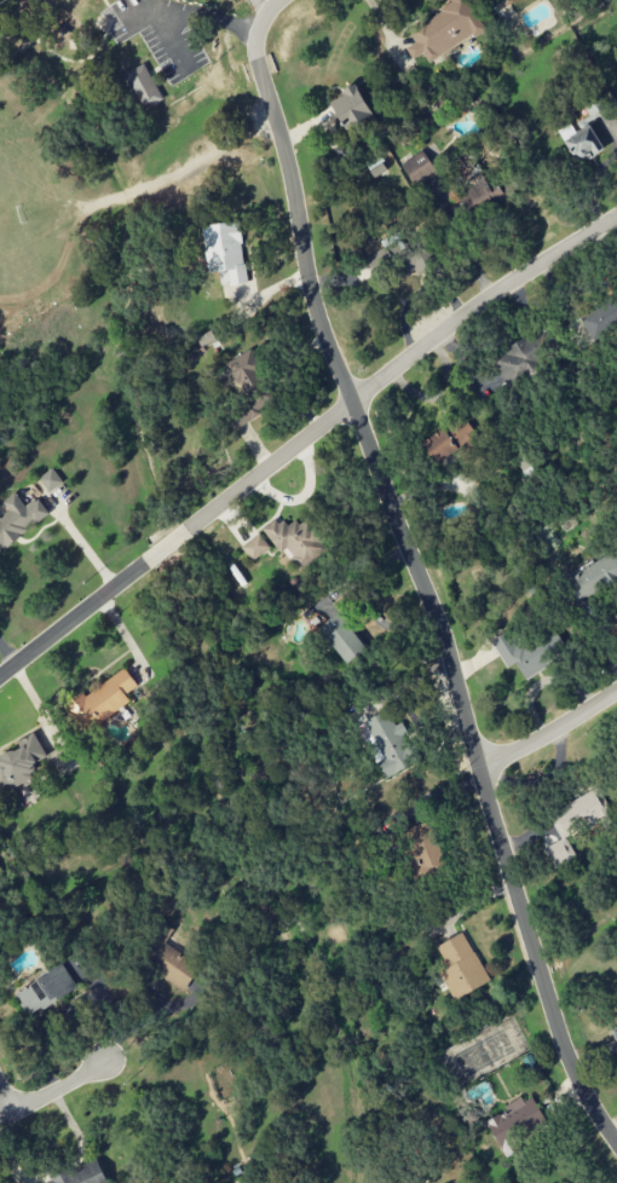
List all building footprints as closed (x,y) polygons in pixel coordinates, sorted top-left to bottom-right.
[(484,31),(468,0),(459,0),(407,29),(415,43),(406,48),(412,60),(423,54),(428,61),(484,31)] [(122,75),(141,111),(163,100),(144,64),(122,75)] [(345,131),(372,116),(356,86),(329,102),(345,131)] [(575,134),(570,127),(559,133),(578,165),(604,150),(589,125),(575,134)] [(416,190),(441,174),(424,149),(399,165),(416,190)] [(478,213),(513,195),(508,185),(494,192),(480,163),(458,174),(478,213)] [(202,226),(206,273),(219,272),(220,286),(246,283),(239,221),(202,226)] [(616,302),(616,299),(580,317),(590,339),(616,327),(616,302)] [(491,360),(506,383),(555,351),(541,328),(491,360)] [(227,360),(241,409),(227,413),(230,425),(272,414),(255,352),(227,360)] [(477,437),(462,416),(421,443),(435,465),(477,437)] [(38,478),(48,493),(63,482),(52,468),(38,478)] [(0,517),(0,550),(49,515),(37,498),(25,507),(15,493),(2,502),(9,511),(0,517)] [(299,569),(327,550),(304,518),(287,530),(278,518),(262,529),(279,553),(285,549),(299,569)] [(251,562),(270,549),(259,534),(241,547),(251,562)] [(571,576),(577,586),(566,593),(574,606),(616,581),(616,549),(571,576)] [(319,627),(345,665),(367,650),(340,612),(319,627)] [(526,680),(557,661),(553,654),(564,648),(551,627),(518,648),(508,631),(490,642),(507,668),(515,663),(526,680)] [(130,703),(125,695),(137,687),(125,669),(84,696),(82,692),(63,705),(83,735),(130,703)] [(357,724),(382,779),(415,764),(398,726),(395,727),(387,711),(357,724)] [(34,733),(15,743),(18,749),(0,759),(0,791),(51,764),(34,733)] [(561,840),(544,849),(553,868),(575,856),(566,839),(610,816),(596,790),(548,814),(561,840)] [(406,829),(413,851),(403,854),(411,880),(444,870),(429,822),(406,829)] [(186,989),(199,964),(164,945),(172,929),(161,923),(139,963),(186,989)] [(490,981),(463,932),(436,947),(447,968),(439,973),(454,1001),(490,981)] [(13,994),(27,1018),(77,989),(64,966),(13,994)] [(486,1122),(505,1157),(526,1146),(519,1133),(544,1119),(530,1094),(505,1109),(506,1111),(486,1122)] [(96,1157),(49,1177),(51,1181),(47,1182),(108,1182),(96,1157)]
